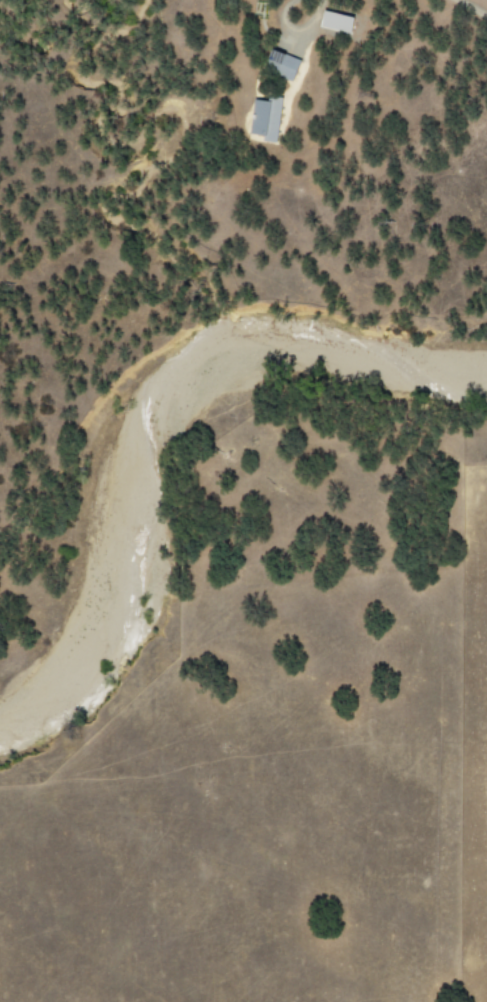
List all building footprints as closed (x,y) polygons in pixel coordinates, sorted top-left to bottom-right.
[(355,17),(325,10),(321,26),(351,34),(355,17)] [(302,61),(276,49),(268,66),(294,78),(302,61)] [(277,143),(283,96),(272,95),(271,101),(255,99),(250,134),(266,136),(265,141),(277,143)]
